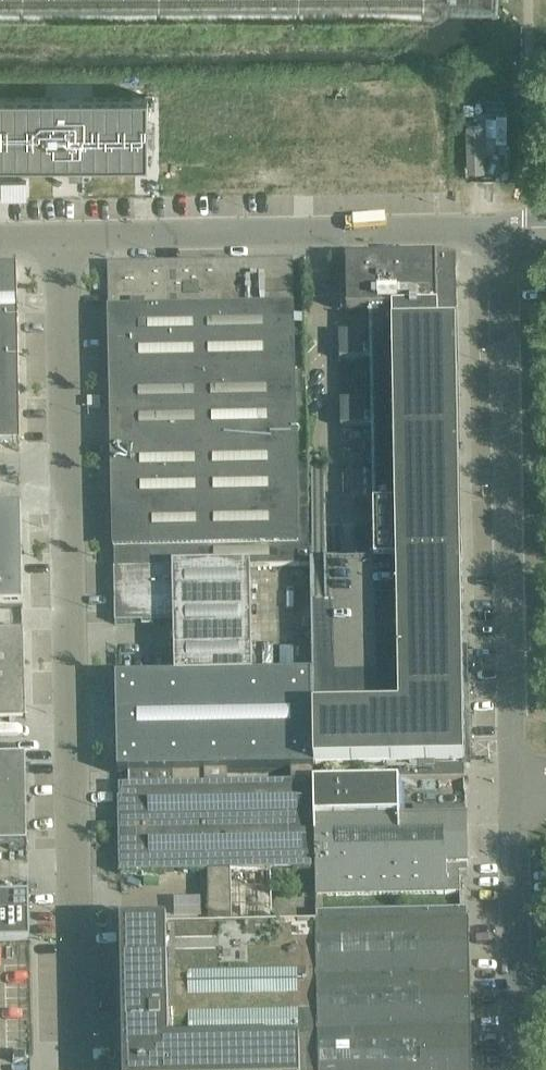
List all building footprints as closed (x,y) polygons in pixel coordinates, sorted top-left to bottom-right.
[(0,92),(0,158),(149,159),(149,93),(0,92)] [(161,119),(161,93),(151,93),(151,119),(161,119)] [(300,151),(434,151),(434,130),(424,130),(424,96),(316,96),(316,118),(274,118),(274,96),(166,95),(166,131),(156,131),(156,152),(276,152),(276,159),(300,159),(300,151)] [(507,157),(506,103),(491,103),(492,158),(507,157)] [(465,767),(456,261),(457,261),(457,260),(437,260),(437,258),(436,258),(347,260),(348,311),(347,311),(347,313),(370,312),(371,374),(374,563),(325,565),(325,607),(315,607),(314,565),(311,565),(311,678),(314,771),(401,770),(465,768),(466,768),(466,767),(465,767)] [(310,566),(306,374),(304,261),(279,261),(108,265),(113,550),(115,550),(115,569),(252,567),(310,566)] [(17,266),(0,266),(0,444),(20,443),(17,266)] [(367,355),(368,332),(344,331),(343,354),(367,355)] [(21,511),(0,511),(0,608),(23,608),(21,511)] [(252,678),(252,567),(115,569),(115,570),(114,570),(115,629),(174,628),(175,678),(252,678)] [(24,630),(0,630),(0,718),(26,717),(24,630)] [(311,678),(252,678),(175,678),(116,679),(118,775),(173,774),(228,773),(292,772),(314,771),(311,678)] [(27,773),(26,762),(0,763),(0,850),(28,850),(27,773)] [(465,780),(465,768),(401,770),(401,781),(400,781),(400,782),(465,780)] [(314,783),(314,771),(292,772),(292,784),(314,783)] [(228,785),(228,773),(173,774),(173,786),(228,785)] [(469,865),(468,816),(400,817),(399,782),(314,784),(315,819),(316,870),(317,870),(317,896),(462,894),(461,866),(469,865)] [(316,870),(315,819),(314,784),(314,783),(292,784),(228,785),(173,786),(120,787),(120,800),(119,800),(120,874),(208,872),(271,871),(316,870)] [(272,925),(271,871),(208,872),(209,926),(272,925)] [(29,894),(0,895),(0,941),(30,940),(29,894)] [(469,922),(468,922),(468,911),(317,914),(317,924),(318,979),(320,1069),(472,1069),(469,922)] [(318,979),(317,924),(272,925),(209,926),(121,928),(122,970),(123,1011),(124,1069),(320,1069),(318,979)]
